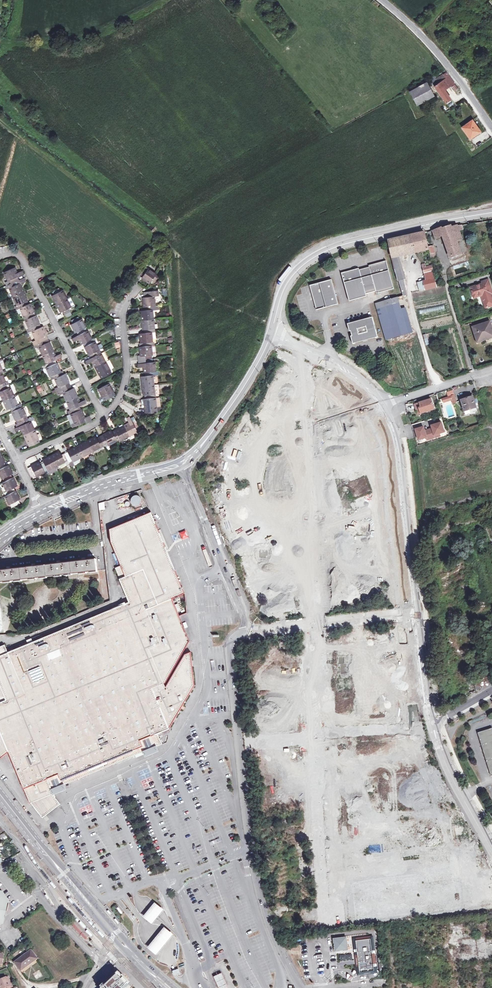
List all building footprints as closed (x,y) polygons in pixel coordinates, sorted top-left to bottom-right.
[(439,83),(444,91),(454,83),(446,73),(443,75),(446,79),(439,83)] [(446,79),(443,75),(431,83),(434,87),(439,83),(446,79)] [(409,92),(417,105),(433,97),(426,83),(409,92)] [(451,100),(444,91),(439,83),(434,87),(446,103),(451,100)] [(480,132),(472,121),(462,128),(469,139),(480,132)] [(436,238),(444,235),(452,257),(461,254),(457,241),(463,239),(460,231),(459,231),(463,229),(462,225),(452,227),(452,226),(443,228),(434,231),(436,238)] [(392,256),(395,269),(399,281),(404,279),(406,279),(400,256),(429,249),(425,232),(388,241),(389,245),(392,256)] [(370,267),(360,269),(360,268),(342,273),(349,301),(367,296),(366,294),(376,291),(377,294),(394,289),(387,261),(370,266),(370,267)] [(141,278),(149,284),(156,274),(145,267),(140,274),(143,276),(141,278)] [(65,374),(62,375),(55,360),(61,358),(60,354),(55,356),(42,327),(40,328),(30,304),(29,304),(20,284),(19,283),(18,284),(16,281),(15,278),(23,275),(21,271),(17,273),(15,268),(4,272),(8,281),(5,283),(7,286),(8,289),(9,288),(11,292),(13,297),(19,309),(20,308),(29,329),(32,328),(34,331),(32,331),(47,364),(42,366),(44,369),(43,369),(47,377),(50,376),(52,379),(55,378),(59,387),(60,390),(62,390),(63,393),(71,410),(72,413),(70,414),(76,426),(85,422),(86,422),(85,418),(79,407),(86,404),(84,400),(79,402),(73,388),(71,389),(65,374)] [(435,278),(433,270),(426,272),(423,273),(425,281),(435,278)] [(437,287),(435,278),(425,281),(424,281),(426,290),(437,287)] [(332,279),(310,285),(317,309),(339,304),(332,279)] [(404,279),(399,281),(403,295),(403,296),(407,295),(404,279)] [(482,295),(486,307),(491,306),(491,288),(489,279),(482,281),(483,283),(472,287),(475,297),(482,295)] [(426,290),(424,281),(417,282),(419,291),(426,290)] [(62,312),(64,315),(73,311),(62,290),(60,291),(59,288),(52,291),(54,294),(51,295),(60,313),(62,312)] [(154,372),(155,372),(154,362),(152,362),(150,346),(154,345),(154,342),(155,339),(154,332),(155,332),(155,329),(153,329),(152,310),(155,309),(154,297),(158,296),(158,290),(144,292),(144,297),(143,297),(144,311),(140,311),(143,333),(140,334),(141,347),(139,347),(140,357),(144,356),(145,363),(138,364),(138,367),(143,367),(144,376),(141,376),(143,396),(145,396),(146,398),(143,399),(145,412),(156,411),(152,375),(155,375),(154,372)] [(398,297),(380,302),(377,303),(375,304),(386,340),(408,333),(398,297)] [(99,350),(97,346),(95,341),(94,341),(93,339),(92,339),(81,319),(79,320),(78,317),(71,320),(72,323),(71,324),(75,333),(77,332),(78,335),(72,338),(74,342),(78,340),(81,345),(85,343),(86,346),(84,347),(89,355),(91,354),(92,357),(85,361),(87,364),(92,362),(101,379),(111,373),(99,350)] [(372,317),(347,324),(353,344),(378,337),(372,317)] [(475,333),(477,332),(479,339),(490,337),(490,339),(491,338),(491,327),(491,322),(474,327),(475,333)] [(477,332),(475,333),(478,343),(490,339),(490,337),(479,339),(477,332)] [(1,391),(0,392),(0,396),(1,396),(7,410),(10,409),(17,423),(20,422),(22,425),(16,428),(17,431),(21,429),(29,447),(39,442),(30,421),(29,418),(27,419),(20,404),(17,405),(9,387),(8,388),(1,373),(3,372),(0,366),(0,389),(1,391)] [(108,383),(98,389),(102,398),(104,397),(106,400),(115,395),(108,383)] [(466,399),(463,400),(462,400),(466,415),(478,411),(473,397),(469,398),(468,396),(465,397),(466,399)] [(431,398),(414,404),(415,406),(416,409),(419,408),(421,413),(434,408),(431,398)] [(129,436),(137,432),(136,430),(140,429),(133,417),(130,418),(127,419),(129,424),(112,432),(111,431),(96,438),(96,437),(61,455),(59,452),(42,461),(43,462),(40,464),(40,462),(28,468),(33,478),(64,462),(66,465),(107,444),(107,445),(116,441),(117,442),(129,436)] [(424,426),(416,429),(420,439),(427,437),(428,439),(436,436),(435,434),(445,430),(442,421),(437,423),(438,424),(432,426),(433,427),(425,430),(424,426)] [(4,482),(2,483),(6,491),(4,492),(5,496),(11,507),(20,503),(18,500),(19,499),(13,488),(16,486),(10,475),(12,474),(8,465),(6,466),(0,454),(0,474),(4,482)] [(131,499),(134,508),(143,505),(140,495),(131,499)] [(129,603),(180,583),(151,512),(110,530),(111,544),(120,566),(115,568),(120,579),(119,580),(129,603)] [(97,572),(96,560),(85,561),(85,559),(82,560),(82,561),(60,564),(60,562),(56,563),(57,564),(35,566),(35,565),(31,566),(31,567),(10,569),(10,568),(6,568),(6,570),(0,571),(0,583),(97,572)] [(165,687),(165,685),(164,683),(165,683),(188,641),(178,616),(186,613),(184,594),(184,593),(180,583),(129,603),(91,619),(87,620),(84,622),(26,646),(25,646),(23,647),(8,654),(4,646),(0,647),(0,759),(8,753),(9,756),(10,758),(11,759),(11,760),(14,768),(16,772),(17,773),(17,774),(19,779),(26,795),(27,797),(29,803),(30,803),(42,817),(57,805),(59,803),(55,797),(52,790),(57,788),(63,786),(68,783),(70,782),(73,782),(79,779),(107,767),(108,767),(109,766),(144,751),(150,749),(155,747),(161,744),(157,734),(169,729),(173,722),(194,686),(192,669),(190,653),(185,655),(166,687),(165,687)] [(479,731),(491,774),(491,727),(479,731)] [(158,916),(162,910),(153,903),(149,908),(142,917),(151,924),(158,916)] [(71,921),(72,925),(87,941),(91,942),(91,939),(87,934),(84,934),(84,931),(81,928),(78,928),(78,924),(76,921),(71,921)] [(163,946),(172,935),(163,927),(156,936),(146,948),(155,955),(163,946)] [(354,936),(346,937),(346,938),(348,950),(348,954),(356,953),(354,940),(354,936)] [(346,938),(335,939),(336,951),(348,950),(346,938)] [(356,953),(358,969),(359,975),(374,973),(373,968),(374,967),(371,938),(354,940),(356,953)] [(36,958),(29,950),(14,963),(20,971),(36,958)] [(352,954),(339,955),(340,963),(353,961),(352,954)] [(130,983),(118,971),(101,987),(124,987),(128,984),(130,983)] [(216,979),(217,981),(224,978),(223,976),(222,973),(215,976),(216,979)] [(0,981),(0,987),(12,987),(9,981),(7,982),(5,978),(0,981)] [(219,985),(220,987),(227,984),(226,981),(224,978),(217,981),(219,985)]
